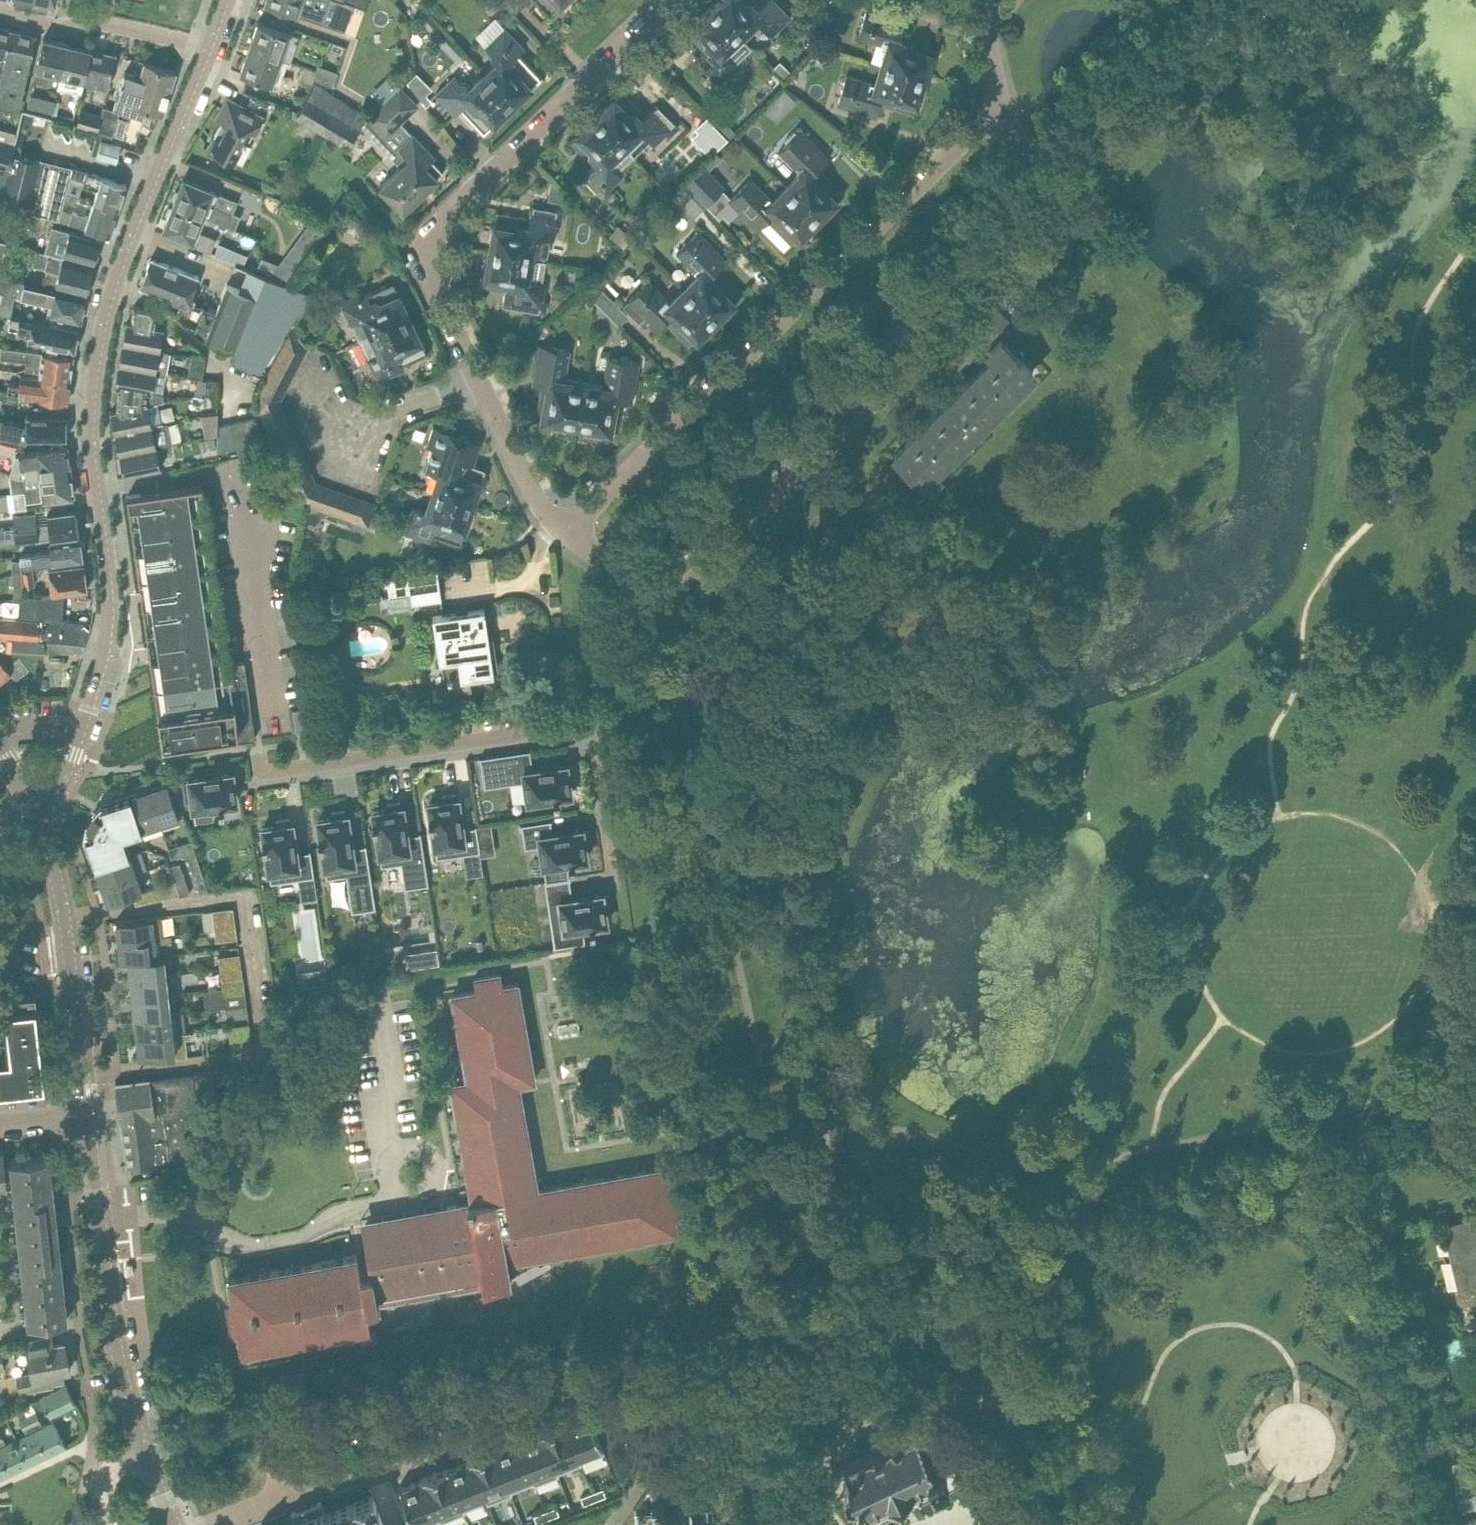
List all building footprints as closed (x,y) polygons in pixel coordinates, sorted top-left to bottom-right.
[(265,1),(321,21),(343,28),(352,2),(345,0),(265,0),(265,1)] [(514,13),(527,0),(502,0),(514,13)] [(564,0),(537,0),(550,14),(564,0)] [(712,5),(740,35),(756,20),(771,35),(790,16),(774,0),(766,9),(761,4),(756,8),(748,1),(743,1),(742,0),(717,0),(712,5)] [(824,5),(831,14),(841,7),(836,0),(831,0),(824,5)] [(712,5),(693,23),(706,36),(706,42),(713,49),(708,54),(713,59),(704,68),(718,82),(719,84),(738,66),(736,64),(753,48),(740,35),(712,5)] [(899,39),(904,25),(896,23),(898,17),(866,7),(858,35),(888,44),(881,66),(923,79),(931,53),(913,47),(910,42),(899,39)] [(258,21),(249,46),(280,57),(290,60),(299,35),(289,32),(277,28),(258,21)] [(6,54),(12,29),(0,26),(0,79),(6,54)] [(486,77),(513,104),(542,76),(519,52),(524,47),(505,27),(486,45),(492,51),(492,58),(496,62),(484,74),(486,77)] [(18,107),(36,35),(12,29),(6,54),(0,79),(0,103),(18,107)] [(68,43),(43,37),(33,78),(48,82),(50,72),(61,74),(68,43)] [(61,74),(58,85),(67,87),(82,91),(84,80),(91,48),(68,43),(61,74)] [(240,72),(259,79),(271,83),(280,57),(249,46),(240,72)] [(91,48),(84,80),(96,83),(93,97),(104,100),(108,84),(110,76),(115,54),(91,48)] [(780,60),(772,68),(783,79),(791,71),(780,60)] [(135,71),(134,74),(125,71),(122,79),(136,84),(138,79),(169,89),(175,71),(144,61),(140,72),(135,71)] [(317,70),(304,65),(300,78),(312,82),(317,70)] [(881,66),(876,82),(846,73),(836,103),(868,113),(870,107),(878,110),(882,96),(893,99),(898,96),(916,102),(923,79),(881,66)] [(317,70),(313,81),(331,88),(336,73),(318,67),(317,70)] [(513,104),(486,77),(484,74),(471,86),(467,82),(461,81),(455,75),(435,93),(455,114),(460,108),(483,132),(513,104)] [(416,75),(406,84),(426,108),(431,103),(425,97),(431,90),(416,75)] [(162,112),(163,110),(169,89),(138,79),(136,84),(122,79),(114,106),(121,108),(120,111),(143,118),(147,107),(162,112)] [(297,114),(348,145),(366,115),(316,84),(297,114)] [(413,133),(401,122),(419,105),(399,85),(366,116),(368,118),(361,125),(400,166),(379,186),(403,210),(438,177),(437,176),(443,170),(432,159),(435,156),(413,133)] [(679,86),(671,94),(681,104),(689,97),(679,86)] [(783,90),(777,96),(790,110),(797,103),(783,90)] [(52,112),(55,99),(30,93),(27,106),(52,112)] [(263,116),(244,106),(227,97),(216,117),(221,120),(207,147),(233,161),(252,127),(256,129),(263,116)] [(614,98),(596,116),(634,156),(650,141),(653,145),(665,133),(669,136),(678,127),(656,104),(646,114),(640,119),(633,112),(627,111),(614,98)] [(102,113),(98,128),(114,132),(119,110),(120,111),(121,108),(114,106),(113,108),(104,106),(103,105),(102,113)] [(81,108),(77,125),(97,131),(98,128),(102,113),(81,108)] [(706,113),(694,125),(716,148),(728,136),(714,121),(706,113)] [(721,115),(714,121),(728,136),(735,129),(725,119),(721,115)] [(618,172),(634,156),(596,116),(577,134),(590,147),(590,153),(598,160),(582,175),(604,198),(612,190),(609,187),(621,175),(618,172)] [(7,171),(0,195),(0,202),(27,210),(59,219),(65,192),(66,190),(70,173),(84,177),(86,170),(72,165),(41,158),(12,151),(16,131),(0,127),(0,169),(7,171)] [(116,159),(121,143),(111,141),(114,132),(98,128),(97,131),(91,152),(116,159)] [(814,172),(825,162),(819,156),(823,152),(802,130),(779,152),(801,174),(787,188),(817,218),(836,200),(822,186),(822,180),(814,172)] [(716,153),(712,157),(717,163),(721,159),(716,153)] [(703,165),(685,183),(706,205),(724,187),(703,165)] [(87,171),(83,183),(97,187),(93,200),(118,208),(126,184),(101,175),(87,171)] [(174,199),(173,203),(203,216),(228,226),(234,228),(240,213),(233,210),(237,200),(202,186),(184,178),(180,187),(179,187),(178,190),(175,191),(173,197),(174,199)] [(817,218),(787,188),(773,202),(751,180),(730,201),(751,223),(756,218),(762,224),(772,214),(780,222),(786,222),(799,236),(817,218)] [(550,183),(547,202),(572,207),(573,205),(550,183)] [(704,206),(683,185),(670,198),(691,219),(704,206)] [(59,219),(90,229),(109,235),(117,211),(92,203),(88,215),(63,207),(64,200),(76,204),(79,194),(66,190),(65,192),(59,219)] [(167,219),(163,228),(171,231),(198,241),(196,246),(210,252),(214,241),(216,237),(198,229),(203,216),(173,203),(171,206),(169,207),(166,213),(168,215),(166,219),(167,219)] [(546,261),(547,259),(544,259),(545,256),(548,255),(550,241),(549,241),(547,239),(547,238),(554,239),(557,223),(561,223),(564,211),(531,205),(529,218),(496,213),(490,250),(546,261)] [(59,219),(27,210),(28,210),(24,224),(43,229),(46,216),(59,219)] [(51,225),(44,251),(70,258),(70,255),(94,262),(94,259),(97,258),(99,252),(97,249),(100,239),(51,225)] [(611,234),(622,245),(632,235),(621,225),(611,234)] [(712,274),(722,263),(716,258),(721,253),(699,231),(677,253),(698,275),(684,289),(714,320),(733,301),(720,287),(720,282),(712,274)] [(295,241),(289,249),(303,257),(309,249),(295,241)] [(55,285),(55,284),(86,292),(87,289),(90,287),(91,281),(90,278),(93,267),(68,261),(69,258),(48,252),(48,253),(36,249),(34,257),(32,264),(45,268),(44,268),(47,269),(43,281),(55,285)] [(543,282),(546,261),(490,250),(485,275),(503,278),(506,282),(503,304),(545,312),(547,300),(543,299),(546,282),(543,282)] [(261,256),(255,270),(268,276),(285,282),(294,269),(278,263),(261,256)] [(198,275),(169,264),(151,257),(140,286),(158,293),(181,302),(177,310),(175,316),(204,339),(215,312),(193,303),(195,297),(194,297),(196,292),(192,290),(198,275)] [(285,282),(268,276),(255,270),(247,267),(238,288),(227,283),(215,312),(204,339),(228,349),(224,358),(231,361),(231,359),(260,371),(297,313),(301,315),(312,293),(285,282)] [(1034,317),(1042,309),(1042,308),(1011,277),(1003,285),(1034,317)] [(17,280),(11,308),(32,313),(35,300),(50,303),(48,313),(80,320),(81,317),(83,315),(84,311),(83,308),(85,297),(55,290),(55,289),(24,282),(17,280)] [(351,322),(360,340),(411,317),(393,281),(367,293),(365,289),(341,300),(351,322)] [(659,326),(670,315),(678,323),(683,323),(697,337),(714,320),(684,289),(670,303),(649,281),(627,302),(649,324),(653,320),(659,326)] [(605,310),(615,301),(601,287),(591,296),(605,310)] [(980,308),(1002,330),(1012,339),(1020,330),(988,299),(980,308)] [(603,327),(612,318),(597,303),(595,319),(603,327)] [(157,317),(158,315),(150,309),(133,306),(130,322),(126,321),(122,343),(170,351),(159,349),(163,327),(156,326),(157,317)] [(78,329),(20,317),(10,315),(8,327),(29,331),(26,341),(30,342),(32,344),(38,345),(40,343),(74,350),(74,347),(78,345),(78,341),(76,337),(78,329)] [(360,340),(369,357),(379,379),(402,368),(401,364),(427,352),(411,317),(360,340)] [(546,322),(538,329),(544,336),(552,330),(546,322)] [(283,342),(304,353),(310,342),(289,331),(283,342)] [(977,427),(1033,372),(1001,340),(988,352),(992,357),(950,399),(977,427)] [(277,354),(298,365),(304,353),(283,342),(277,354)] [(170,351),(122,343),(118,364),(166,372),(170,351)] [(536,417),(543,418),(577,424),(584,382),(565,379),(570,349),(539,343),(533,376),(538,376),(537,385),(542,385),(536,417)] [(1,345),(0,355),(0,357),(26,360),(24,369),(40,372),(70,376),(73,355),(1,345)] [(191,354),(188,376),(202,378),(205,356),(191,354)] [(271,365),(292,376),(298,365),(277,354),(271,365)] [(618,431),(623,400),(631,401),(638,361),(609,356),(604,386),(584,382),(577,424),(618,431)] [(642,369),(652,371),(654,359),(645,357),(642,369)] [(117,399),(153,400),(155,404),(158,403),(158,402),(164,400),(163,393),(152,391),(155,371),(166,373),(166,372),(118,364),(114,386),(118,386),(117,399)] [(266,376),(286,387),(292,376),(271,365),(266,376)] [(69,380),(39,376),(20,374),(19,383),(8,382),(6,391),(18,393),(33,396),(67,400),(69,380)] [(259,400),(280,400),(280,398),(286,387),(266,376),(259,389),(259,400)] [(205,404),(218,404),(218,379),(206,379),(205,404)] [(6,391),(0,390),(0,404),(14,408),(18,393),(6,391)] [(163,422),(158,403),(155,404),(153,400),(117,399),(116,410),(111,411),(116,436),(155,427),(154,425),(163,422)] [(950,399),(894,454),(926,486),(939,473),(935,469),(977,427),(950,399)] [(265,422),(286,413),(280,400),(259,400),(258,408),(265,422)] [(270,434),(291,425),(286,413),(265,422),(270,434)] [(0,432),(27,439),(27,438),(66,438),(66,430),(68,428),(68,421),(66,418),(66,415),(25,416),(25,426),(0,420),(0,432)] [(268,445),(256,417),(246,418),(253,448),(268,445)] [(239,448),(237,448),(237,451),(253,448),(246,418),(233,421),(239,448)] [(155,427),(116,436),(120,456),(159,448),(172,446),(167,421),(163,422),(154,425),(155,427)] [(233,421),(217,424),(217,451),(237,447),(237,448),(239,448),(233,421)] [(291,425),(270,434),(275,446),(296,437),(291,425)] [(434,425),(427,444),(432,446),(425,468),(438,472),(432,491),(473,505),(485,467),(474,463),(482,441),(434,425)] [(15,449),(25,448),(27,439),(0,432),(0,445),(15,449)] [(296,437),(275,446),(280,458),(301,449),(296,437)] [(14,453),(9,471),(14,473),(22,476),(26,477),(70,471),(67,446),(47,449),(22,452),(18,453),(14,453)] [(163,467),(159,448),(120,456),(124,475),(163,467)] [(301,449),(280,458),(285,469),(306,460),(301,449)] [(306,460),(285,469),(289,480),(311,471),(306,460)] [(9,509),(9,510),(27,507),(26,500),(29,500),(54,496),(74,494),(70,471),(26,477),(22,476),(14,473),(9,471),(9,473),(11,491),(7,491),(7,493),(0,494),(0,510),(9,509)] [(311,471),(289,480),(294,490),(294,491),(300,496),(315,481),(311,471)] [(315,481),(300,496),(306,502),(307,503),(318,507),(326,485),(315,481)] [(207,511),(203,484),(127,494),(141,592),(146,591),(148,603),(142,604),(148,646),(154,646),(156,658),(150,659),(162,743),(212,736),(213,743),(255,737),(244,660),(221,663),(199,512),(207,511)] [(326,485),(318,507),(324,509),(330,511),(338,489),(326,485)] [(342,515),(350,493),(338,489),(330,511),(342,515)] [(460,543),(473,505),(432,491),(426,509),(413,505),(405,528),(431,537),(432,533),(460,543)] [(354,519),(362,498),(350,493),(342,515),(354,519)] [(362,498),(354,519),(368,524),(375,502),(362,498)] [(307,503),(303,524),(317,529),(324,509),(318,507),(307,503)] [(0,527),(0,543),(49,537),(59,536),(79,533),(76,510),(76,507),(46,512),(48,525),(37,526),(35,512),(13,515),(14,526),(10,526),(0,527)] [(19,597),(23,597),(23,587),(27,586),(25,571),(33,569),(32,566),(35,565),(83,558),(82,550),(84,546),(83,542),(80,539),(80,537),(48,541),(49,550),(19,554),(20,557),(12,557),(14,598),(19,597)] [(63,594),(64,592),(87,589),(83,563),(50,567),(54,595),(19,597),(18,616),(0,615),(0,635),(44,639),(85,642),(90,621),(62,619),(63,594)] [(27,586),(35,585),(33,569),(25,571),(27,586)] [(396,576),(387,577),(390,595),(410,592),(412,603),(414,602),(440,598),(438,585),(436,570),(396,576)] [(432,616),(443,691),(471,687),(469,671),(492,668),(484,608),(432,616)] [(7,647),(44,650),(44,639),(0,635),(0,653),(7,647)] [(11,672),(16,678),(29,668),(19,655),(6,665),(0,657),(0,680),(11,672)] [(294,709),(299,729),(311,726),(306,706),(294,709)] [(552,766),(539,767),(540,768),(533,769),(530,750),(531,750),(531,749),(480,757),(484,786),(524,780),(527,800),(553,796),(554,798),(558,797),(558,795),(571,793),(569,779),(574,779),(572,765),(567,765),(567,764),(552,766)] [(205,776),(188,778),(195,821),(196,821),(196,820),(212,817),(210,805),(219,804),(219,806),(224,805),(224,803),(237,802),(234,787),(240,787),(238,773),(232,774),(232,772),(217,774),(217,773),(205,775),(205,776)] [(130,794),(142,829),(160,823),(149,788),(148,788),(147,782),(135,786),(137,792),(130,794)] [(149,788),(160,823),(179,817),(168,782),(149,788)] [(480,850),(476,824),(462,826),(458,797),(456,798),(455,792),(442,794),(442,800),(428,802),(430,815),(428,815),(429,820),(431,819),(436,857),(480,850)] [(94,866),(130,854),(124,836),(142,829),(130,794),(100,804),(104,815),(103,816),(94,812),(86,826),(96,831),(95,832),(84,835),(94,866)] [(428,884),(420,831),(419,831),(419,833),(407,834),(403,806),(401,806),(400,801),(386,803),(387,808),(373,810),(374,818),(372,818),(373,823),(375,823),(381,865),(401,862),(404,887),(428,884)] [(375,907),(366,843),(364,844),(365,845),(352,847),(347,814),(346,814),(345,809),(331,811),(332,816),(317,818),(320,835),(318,835),(319,840),(321,840),(326,877),(335,876),(344,875),(350,911),(359,910),(375,907)] [(264,837),(262,838),(263,842),(264,842),(270,882),(314,875),(310,849),(309,849),(309,850),(297,852),(292,822),(290,822),(289,817),(276,819),(276,824),(262,827),(264,837)] [(574,860),(587,858),(585,843),(590,843),(588,829),(583,830),(582,828),(552,832),(550,820),(552,820),(551,819),(521,823),(525,847),(540,847),(545,879),(544,879),(544,880),(545,880),(545,881),(569,877),(569,876),(570,876),(570,875),(569,875),(567,861),(569,860),(570,862),(574,861),(574,860)] [(187,854),(195,852),(191,840),(178,844),(182,854),(186,852),(187,854)] [(182,854),(178,844),(168,847),(171,854),(171,857),(182,854)] [(190,864),(198,861),(195,852),(187,854),(190,864)] [(101,884),(136,872),(130,854),(94,866),(101,884)] [(193,873),(201,870),(198,861),(190,864),(193,873)] [(183,872),(179,862),(169,865),(173,875),(183,872)] [(196,882),(204,879),(201,870),(193,873),(196,882)] [(107,903),(142,891),(136,872),(101,884),(107,903)] [(173,875),(174,881),(176,885),(186,882),(183,872),(173,875)] [(571,878),(571,877),(544,881),(554,945),(552,945),(553,947),(587,941),(586,940),(585,940),(583,926),(589,925),(590,927),(594,926),(594,924),(607,922),(605,908),(610,907),(608,893),(603,894),(602,893),(572,897),(569,879),(571,878)] [(204,879),(196,882),(199,891),(208,889),(204,879)] [(174,881),(155,887),(158,898),(179,895),(176,885),(174,881)] [(179,895),(190,893),(186,882),(176,885),(179,895)] [(214,929),(235,926),(234,914),(233,906),(211,909),(212,917),(214,929)] [(162,915),(115,920),(117,940),(164,934),(162,915)] [(237,937),(235,926),(214,929),(216,940),(237,937)] [(164,934),(117,940),(119,959),(164,954),(172,953),(170,934),(164,934)] [(436,947),(420,949),(423,965),(438,963),(436,947)] [(241,964),(239,953),(218,956),(219,967),(241,964)] [(127,959),(129,978),(166,974),(164,954),(119,959),(119,960),(127,959)] [(243,984),(242,976),(241,964),(219,967),(221,979),(222,986),(243,984)] [(370,1327),(380,1325),(377,1304),(509,1281),(508,1275),(511,1274),(510,1265),(506,1265),(506,1261),(676,1231),(674,1216),(685,1214),(680,1187),(669,1189),(664,1165),(537,1188),(518,1082),(534,1080),(517,981),(503,984),(501,973),(473,978),(475,989),(451,993),(469,1090),(452,1093),(471,1200),(446,1204),(447,1214),(362,1229),(375,1305),(366,1306),(370,1327)] [(129,978),(131,998),(168,993),(166,974),(129,978)] [(246,1003),(243,984),(222,986),(202,989),(206,1008),(225,1005),(246,1003)] [(46,1085),(35,992),(2,996),(9,1056),(0,1057),(0,1090),(46,1085)] [(183,1011),(183,1010),(170,1012),(168,993),(131,998),(133,1017),(170,1013),(183,1011)] [(248,1015),(246,1003),(225,1005),(226,1018),(248,1015)] [(172,1033),(185,1031),(183,1011),(170,1013),(133,1017),(135,1037),(172,1033)] [(252,1046),(249,1022),(227,1025),(231,1050),(252,1046)] [(170,1057),(188,1055),(186,1037),(192,1037),(191,1030),(185,1031),(172,1033),(135,1037),(137,1057),(142,1056),(142,1060),(156,1059),(156,1055),(169,1053),(170,1057)] [(123,1081),(116,1082),(118,1099),(127,1165),(128,1165),(129,1165),(147,1162),(184,1157),(185,1165),(186,1173),(195,1171),(212,1169),(208,1133),(186,1136),(183,1137),(182,1129),(185,1129),(183,1114),(191,1113),(191,1118),(205,1117),(201,1091),(193,1092),(192,1087),(233,1083),(232,1068),(135,1079),(123,1081)] [(65,1304),(70,1303),(68,1292),(64,1292),(61,1263),(65,1263),(64,1251),(59,1252),(56,1223),(61,1222),(59,1211),(55,1211),(52,1182),(56,1182),(55,1170),(51,1171),(49,1156),(10,1160),(11,1165),(5,1166),(3,1150),(0,1151),(0,1190),(7,1189),(7,1188),(13,1188),(28,1323),(67,1319),(65,1304)] [(1469,1220),(1448,1225),(1448,1221),(1444,1222),(1447,1237),(1445,1237),(1457,1286),(1454,1287),(1454,1288),(1453,1288),(1462,1322),(1475,1318),(1475,1218),(1469,1220)] [(375,1305),(367,1260),(359,1262),(357,1253),(228,1276),(231,1297),(226,1298),(232,1330),(237,1329),(241,1350),(370,1327),(366,1306),(375,1305)] [(52,1385),(51,1382),(63,1379),(62,1370),(69,1369),(64,1342),(53,1344),(51,1336),(25,1341),(32,1373),(18,1375),(21,1391),(52,1385)] [(41,1396),(50,1414),(75,1402),(66,1384),(41,1396)] [(32,1401),(24,1405),(47,1454),(66,1445),(54,1421),(44,1426),(32,1401)] [(24,1405),(22,1406),(27,1414),(19,1418),(27,1434),(17,1439),(28,1463),(47,1454),(24,1405)] [(602,1448),(588,1411),(587,1411),(587,1412),(565,1421),(564,1420),(578,1456),(580,1461),(604,1451),(602,1448)] [(580,1461),(578,1456),(564,1420),(540,1429),(554,1466),(557,1472),(581,1463),(580,1461)] [(843,1484),(845,1489),(847,1493),(856,1497),(859,1495),(865,1508),(888,1497),(888,1499),(894,1496),(896,1499),(908,1494),(906,1490),(912,1487),(911,1486),(930,1477),(932,1480),(947,1473),(940,1460),(933,1464),(915,1426),(842,1461),(849,1474),(846,1475),(843,1484)] [(557,1472),(554,1466),(540,1429),(539,1430),(540,1431),(517,1439),(531,1475),(534,1482),(535,1484),(558,1475),(557,1472)] [(10,1472),(28,1463),(17,1439),(6,1444),(0,1430),(0,1452),(10,1472)] [(534,1482),(531,1475),(517,1439),(494,1448),(508,1484),(510,1491),(534,1482)] [(510,1491),(508,1484),(494,1448),(470,1457),(484,1493),(487,1500),(488,1502),(511,1493),(510,1491)] [(10,1472),(0,1452),(0,1476),(10,1472)] [(487,1500),(484,1493),(470,1457),(469,1458),(448,1467),(447,1466),(446,1466),(461,1503),(463,1509),(487,1500)] [(1471,1458),(1451,1461),(1458,1509),(1475,1506),(1475,1486),(1475,1483),(1474,1474),(1475,1473),(1475,1457),(1471,1458)] [(446,1466),(423,1476),(437,1512),(440,1519),(441,1521),(464,1512),(463,1509),(461,1503),(446,1466)] [(399,1485),(413,1522),(414,1524),(424,1524),(440,1519),(437,1512),(423,1476),(422,1476),(422,1477),(400,1486),(400,1485),(399,1485)] [(606,1494),(603,1487),(592,1491),(595,1499),(606,1494)] [(595,1499),(592,1491),(580,1496),(583,1503),(595,1499)] [(290,1524),(385,1524),(372,1492),(326,1511),(320,1498),(291,1510),(296,1523),(290,1524)] [(706,1508),(691,1509),(690,1500),(650,1502),(651,1511),(636,1512),(637,1524),(707,1524),(706,1508)] [(559,1513),(556,1505),(545,1510),(548,1517),(559,1513)] [(545,1510),(533,1514),(536,1522),(548,1517),(545,1510)] [(118,1519),(117,1524),(151,1524),(148,1517),(135,1522),(131,1522),(118,1519)]
